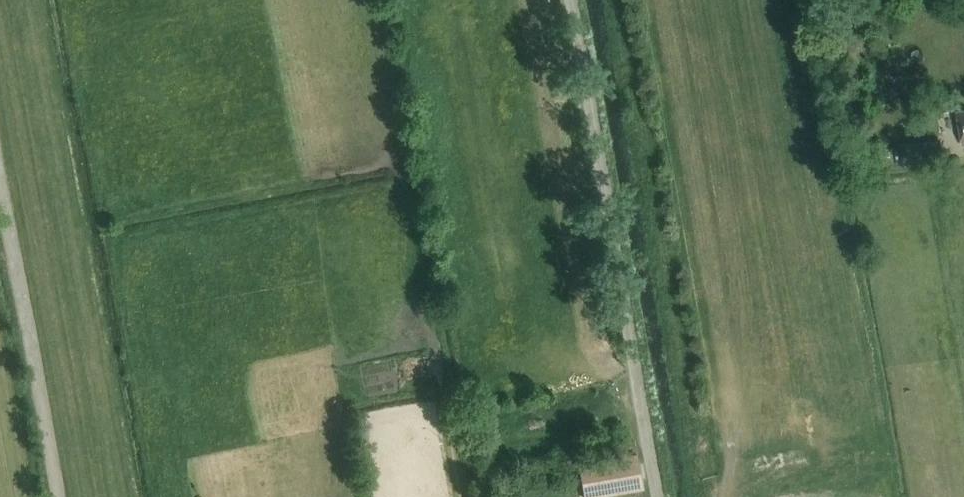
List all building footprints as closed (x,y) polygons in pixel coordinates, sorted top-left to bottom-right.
[(585,496),(601,496),(643,489),(637,453),(579,464),(585,496)]
